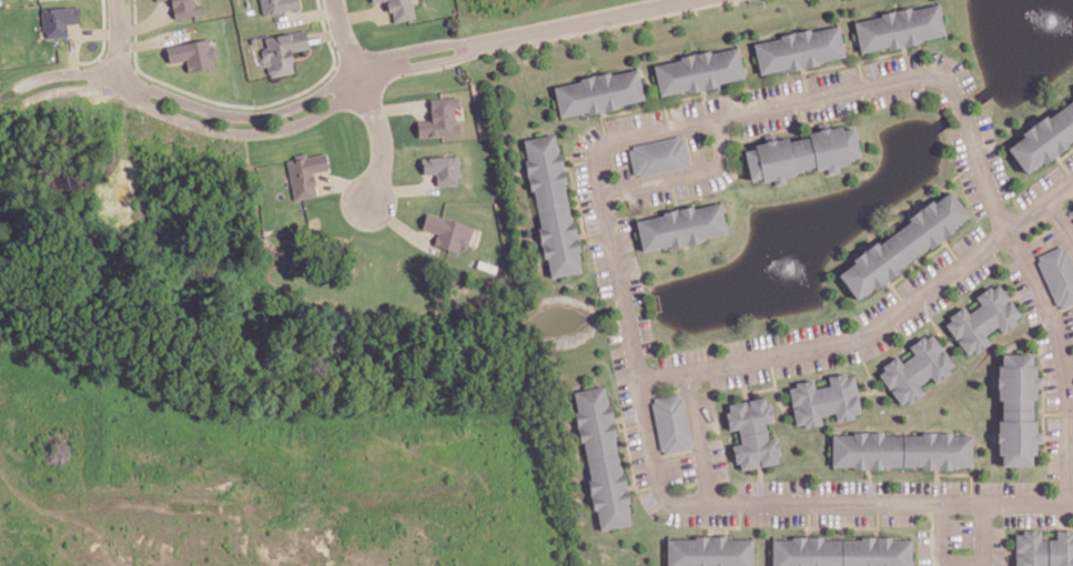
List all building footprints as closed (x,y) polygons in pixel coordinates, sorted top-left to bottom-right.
[(174,18),(201,14),(199,3),(197,4),(196,0),(171,0),(174,18)] [(297,0),(260,0),(263,15),(298,8),(297,0)] [(385,1),(389,0),(411,0),(414,16),(407,18),(393,20),(391,9),(386,10),(385,1)] [(937,3),(943,32),(917,38),(917,41),(888,48),(887,44),(859,50),(853,21),(881,14),(880,12),(908,6),(909,9),(937,3)] [(67,37),(66,23),(79,23),(79,8),(43,8),(43,38),(67,37)] [(837,26),(843,54),(817,60),(818,63),(788,70),(787,67),(760,72),(753,43),(781,37),(780,34),(808,28),(809,31),(837,26)] [(266,36),(269,46),(265,47),(263,50),(264,53),(267,55),(271,55),(272,63),(271,63),(269,65),(270,70),(272,71),(272,73),(294,69),(293,61),(294,60),(292,48),(310,44),(306,28),(266,36)] [(188,72),(217,67),(213,47),(209,47),(207,38),(165,46),(168,63),(185,60),(188,72)] [(737,47),(742,75),(717,81),(717,84),(688,91),(687,88),(659,94),(652,64),(681,58),(680,55),(708,50),(709,52),(737,47)] [(637,68),(642,97),(616,103),(617,107),(587,112),(587,110),(559,115),(553,85),(581,80),(580,77),(608,71),(609,74),(637,68)] [(430,99),(431,120),(417,121),(417,137),(457,135),(456,107),(458,107),(457,97),(430,99)] [(1046,117),(1072,97),(1072,134),(1063,141),(1065,144),(1042,162),(1040,159),(1024,171),(1006,146),(1021,135),(1019,132),(1044,113),(1046,117)] [(806,133),(807,137),(784,141),(784,137),(773,139),(772,138),(763,140),(763,141),(752,143),(752,148),(742,150),(748,179),(759,176),(760,180),(773,176),(775,183),(782,182),(781,175),(791,173),(790,169),(812,164),(813,169),(824,165),(827,172),(836,170),(834,164),(846,162),(844,158),(856,155),(850,127),(838,129),(837,125),(826,128),(826,127),(817,129),(817,130),(806,133)] [(568,201),(539,206),(535,188),(532,189),(526,160),(530,159),(526,139),(555,133),(559,152),(561,152),(567,181),(564,181),(568,201)] [(684,138),(688,161),(684,162),(685,165),(639,175),(638,172),(634,173),(628,149),(632,148),(632,145),(678,135),(679,139),(684,138)] [(289,159),(296,196),(303,195),(315,193),(313,184),(316,184),(314,174),(312,174),(311,170),(328,166),(325,151),(307,154),(306,151),(296,153),(296,158),(289,159)] [(436,174),(436,186),(459,185),(458,156),(421,157),(422,174),(436,174)] [(837,273),(854,299),(871,286),(872,287),(895,271),(893,267),(927,244),(928,246),(951,230),(949,226),(965,214),(948,190),(931,202),(929,199),(904,218),(908,221),(875,244),(873,241),(850,259),(852,262),(837,273)] [(568,201),(539,206),(543,226),(540,228),(546,256),(549,255),(553,275),(581,269),(578,250),(581,249),(575,220),(573,221),(568,201)] [(718,202),(725,231),(698,236),(699,241),(669,246),(668,244),(641,250),(635,220),(662,214),(662,211),(690,205),(690,209),(718,202)] [(433,246),(463,254),(471,226),(425,213),(421,229),(436,233),(433,246)] [(1039,260),(1036,261),(1055,304),(1059,303),(1060,306),(1072,301),(1072,268),(1064,249),(1062,250),(1060,245),(1036,255),(1039,260)] [(945,323),(968,352),(973,347),(975,351),(989,341),(983,333),(996,323),(1002,330),(1014,321),(1013,319),(1020,313),(998,283),(991,287),(989,284),(974,295),(980,303),(966,313),(961,305),(949,315),(951,319),(945,323)] [(879,373),(901,403),(907,398),(909,401),(922,392),(917,383),(931,373),(935,380),(949,371),(947,368),(953,363),(931,333),(924,337),(922,335),(908,345),(914,353),(901,363),(895,355),(882,365),(884,368),(879,373)] [(1001,406),(1030,406),(1030,396),(1034,396),(1034,385),(1042,385),(1042,375),(1035,375),(1035,364),(1030,363),(1030,353),(1001,352),(1000,363),(996,363),(996,375),(995,375),(995,385),(996,385),(996,396),(1001,396),(1001,406)] [(789,387),(796,423),(803,422),(803,425),(820,423),(818,413),(836,410),(837,418),(852,415),(851,413),(860,411),(853,374),(846,375),(844,372),(827,375),(829,385),(812,387),(811,378),(794,382),(796,386),(789,387)] [(618,453),(589,459),(586,439),(583,441),(577,412),(580,411),(576,391),(606,385),(609,405),(613,404),(618,433),(615,434),(618,453)] [(652,397),(676,393),(677,397),(681,396),(690,442),(687,443),(688,447),(662,453),(662,447),(659,448),(650,402),(654,402),(652,397)] [(728,403),(729,411),(723,412),(727,428),(736,427),(738,434),(765,428),(762,422),(771,420),(768,403),(765,404),(762,396),(728,403)] [(1001,406),(1030,406),(1030,418),(1034,418),(1034,431),(1042,431),(1042,441),(1034,441),(1034,452),(1030,452),(1030,465),(1001,464),(1001,452),(996,452),(996,439),(995,439),(995,429),(996,429),(996,418),(1000,418),(1001,406)] [(738,434),(765,428),(766,437),(775,435),(778,453),(773,453),(775,461),(739,467),(738,461),(733,461),(730,444),(739,443),(738,434)] [(901,435),(901,464),(882,464),(882,467),(852,467),(852,464),(832,464),(832,434),(852,434),(852,432),(881,432),(881,435),(901,435)] [(901,435),(901,464),(922,465),(922,467),(951,467),(951,464),(971,464),(971,434),(951,434),(951,432),(921,432),(921,434),(901,435)] [(618,453),(589,459),(594,479),(590,479),(596,508),(599,508),(604,527),(632,522),(628,502),(631,501),(626,472),(622,473),(618,453)] [(1040,538),(1040,529),(1022,529),(1022,534),(1015,534),(1015,565),(1040,565),(1046,565),(1046,538),(1040,538)] [(1055,538),(1046,538),(1046,565),(1056,565),(1072,565),(1072,534),(1072,529),(1055,529),(1055,538)] [(751,538),(751,565),(666,565),(666,538),(695,538),(695,536),(722,535),(723,538),(751,538)] [(841,539),(841,565),(772,565),(772,538),(792,538),(792,536),(821,536),(821,539),(841,539)] [(841,565),(911,565),(911,539),(891,539),(891,536),(861,536),(861,538),(841,539),(841,565)]
